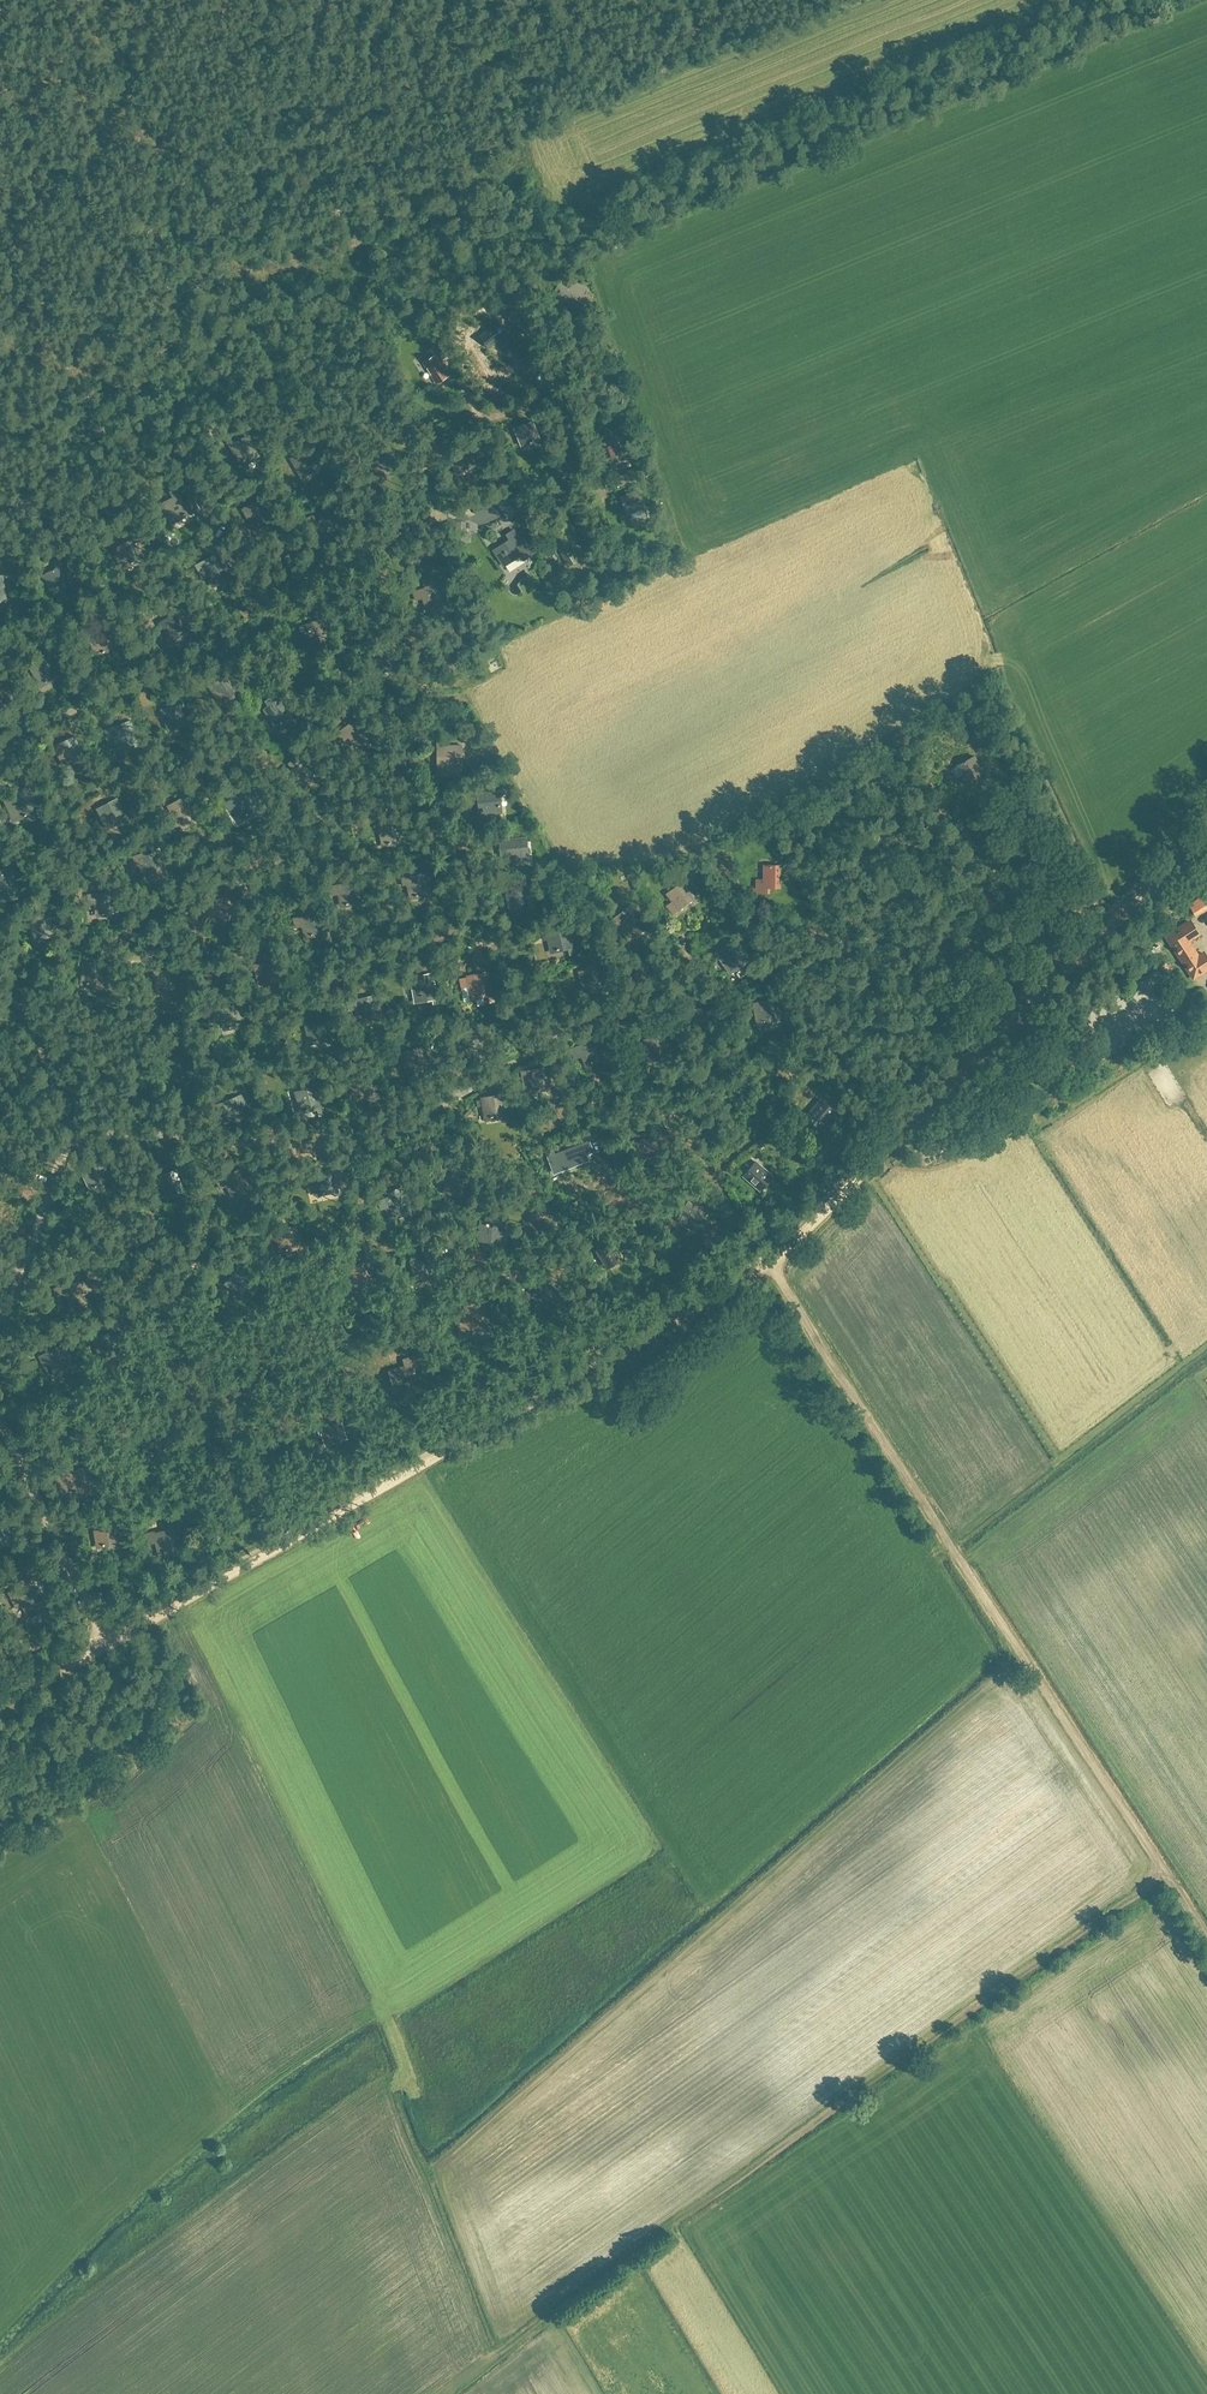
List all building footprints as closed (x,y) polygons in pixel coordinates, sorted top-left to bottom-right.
[(496,324),(480,336),(488,346),(498,339),(506,350),(512,345),(496,324)] [(504,347),(495,353),(500,360),(508,353),(504,347)] [(446,359),(445,356),(442,352),(439,354),(438,355),(441,361),(446,359)] [(446,376),(435,357),(425,363),(437,382),(446,376)] [(515,428),(522,446),(540,438),(533,421),(515,428)] [(610,431),(596,436),(604,458),(618,453),(610,431)] [(458,473),(476,465),(468,448),(450,455),(458,473)] [(382,449),(378,452),(379,452),(364,461),(373,477),(378,474),(379,476),(381,475),(380,473),(389,468),(392,475),(396,472),(382,449)] [(639,510),(645,508),(637,486),(630,488),(632,493),(622,496),(621,496),(627,514),(628,514),(627,514),(636,511),(636,512),(639,511),(639,510)] [(201,515),(189,491),(185,493),(163,504),(165,507),(165,509),(167,514),(169,515),(172,522),(184,516),(185,517),(187,516),(186,515),(194,511),(197,517),(201,515)] [(258,501),(259,502),(243,510),(252,527),(267,519),(268,520),(272,518),(263,499),(258,501)] [(513,524),(523,519),(516,504),(506,508),(513,524)] [(465,533),(465,521),(457,520),(457,540),(469,540),(469,533),(465,533)] [(520,554),(523,560),(531,555),(521,540),(520,541),(513,530),(507,534),(511,539),(495,549),(494,549),(505,565),(505,564),(520,554)] [(132,540),(117,549),(126,565),(142,557),(134,544),(138,542),(135,538),(132,540)] [(582,541),(579,542),(574,545),(575,545),(578,552),(586,547),(582,541)] [(561,553),(567,563),(574,558),(569,549),(568,548),(564,551),(561,553)] [(69,587),(76,583),(61,555),(54,559),(58,566),(42,574),(51,592),(67,583),(69,587)] [(234,581),(223,561),(221,557),(217,559),(217,560),(203,569),(212,585),(227,577),(230,583),(234,581)] [(517,577),(530,567),(524,560),(511,570),(517,577)] [(420,589),(413,591),(416,600),(423,598),(426,607),(432,606),(432,607),(434,606),(434,605),(442,602),(445,609),(449,607),(438,574),(438,575),(434,576),(434,577),(424,580),(423,580),(425,585),(426,587),(421,589),(420,589)] [(175,616),(160,624),(169,641),(185,632),(177,619),(180,617),(178,613),(174,615),(175,616)] [(318,621),(318,622),(301,626),(306,645),(323,640),(319,626),(323,625),(322,620),(318,621)] [(105,630),(105,631),(89,637),(96,655),(113,648),(107,634),(110,633),(109,628),(105,630)] [(59,684),(63,681),(50,657),(46,660),(31,668),(40,685),(46,682),(46,683),(48,682),(48,681),(55,677),(59,684)] [(226,677),(227,678),(212,686),(222,703),(227,700),(228,701),(230,700),(229,698),(237,694),(239,697),(243,695),(239,688),(235,691),(229,681),(233,679),(230,675),(226,677)] [(266,708),(277,724),(282,721),(283,722),(285,721),(284,719),(291,714),(295,720),(299,718),(284,696),(280,698),(280,699),(266,708)] [(168,728),(185,723),(180,708),(185,707),(183,702),(179,704),(179,705),(162,710),(168,728)] [(359,719),(359,720),(337,731),(342,739),(348,736),(353,745),(358,742),(360,741),(360,740),(368,736),(361,723),(364,721),(362,717),(359,719)] [(126,724),(110,730),(116,748),(133,742),(128,728),(131,726),(130,722),(126,723),(126,724)] [(76,740),(74,735),(70,737),(70,738),(55,745),(63,763),(68,760),(69,761),(71,760),(70,759),(78,755),(81,762),(82,762),(85,760),(81,751),(78,753),(73,741),(76,740)] [(458,762),(458,759),(457,759),(457,755),(462,755),(462,745),(444,745),(444,741),(436,742),(437,751),(437,775),(457,775),(457,762),(458,762)] [(983,772),(975,756),(958,766),(967,781),(980,774),(982,777),(986,775),(984,771),(983,772)] [(236,807),(240,816),(246,813),(246,814),(248,813),(248,812),(255,807),(259,814),(264,811),(250,787),(250,788),(246,790),(246,791),(226,802),(225,802),(225,803),(228,808),(229,810),(234,808),(236,807)] [(479,798),(482,822),(491,821),(490,814),(500,813),(500,807),(501,807),(501,805),(499,805),(498,796),(502,795),(506,795),(505,790),(478,793),(478,794),(479,798)] [(29,794),(29,795),(12,799),(17,817),(34,813),(30,798),(34,797),(33,793),(29,794)] [(188,795),(184,797),(182,793),(166,801),(177,823),(183,820),(183,822),(185,821),(185,819),(193,814),(195,818),(199,816),(188,795)] [(114,802),(115,803),(99,809),(106,827),(123,820),(117,806),(120,805),(118,800),(114,802)] [(396,822),(396,823),(380,826),(383,844),(401,841),(398,826),(401,826),(401,821),(396,822)] [(528,859),(526,837),(506,839),(506,844),(507,844),(509,861),(528,859)] [(141,868),(144,878),(149,876),(150,878),(152,877),(152,875),(160,873),(161,877),(162,880),(168,878),(159,850),(156,851),(154,852),(155,855),(147,857),(146,854),(130,858),(134,870),(141,868)] [(756,879),(756,886),(756,892),(770,893),(770,888),(781,888),(782,864),(763,864),(763,879),(756,879)] [(0,896),(3,896),(2,894),(11,892),(12,897),(17,896),(13,881),(12,881),(10,875),(12,874),(9,866),(0,868),(0,895),(0,896)] [(431,893),(427,878),(426,873),(422,874),(422,875),(401,880),(403,887),(407,886),(410,897),(431,893)] [(338,895),(340,905),(346,904),(346,906),(348,906),(348,904),(357,903),(362,902),(358,882),(354,883),(354,884),(330,887),(331,896),(338,895)] [(686,903),(693,898),(684,887),(681,882),(667,892),(667,893),(667,894),(673,901),(667,905),(673,914),(679,909),(679,908),(683,905),(683,906),(687,904),(686,903)] [(104,913),(104,915),(118,914),(116,890),(111,891),(111,892),(88,893),(87,893),(88,903),(95,902),(96,912),(102,912),(102,913),(104,913)] [(528,891),(524,892),(524,893),(507,897),(512,915),(517,914),(518,916),(520,915),(520,913),(529,911),(526,897),(529,896),(528,891)] [(199,910),(206,928),(213,925),(219,923),(219,924),(222,923),(221,922),(229,918),(231,922),(232,925),(237,923),(229,902),(226,896),(218,899),(220,902),(207,907),(199,910)] [(1195,914),(1206,907),(1201,898),(1190,905),(1195,914)] [(614,921),(629,940),(643,930),(643,931),(646,928),(644,924),(641,927),(632,914),(635,912),(630,906),(627,909),(628,910),(615,920),(614,921)] [(326,932),(323,917),(322,912),(317,913),(318,914),(294,920),(296,928),(303,927),(305,937),(326,932)] [(46,914),(46,915),(29,919),(34,938),(51,933),(48,919),(51,918),(50,913),(46,914)] [(548,939),(549,950),(555,949),(555,951),(558,951),(558,949),(566,947),(568,957),(575,956),(574,950),(572,950),(568,927),(563,928),(563,929),(547,931),(543,932),(544,940),(548,939)] [(1173,946),(1193,977),(1206,969),(1206,959),(1204,954),(1201,956),(1199,957),(1192,961),(1182,946),(1188,942),(1180,930),(1168,938),(1173,946)] [(735,937),(729,942),(730,942),(716,952),(729,971),(749,957),(735,937)] [(277,981),(277,984),(282,983),(277,960),(276,960),(272,961),(272,962),(255,966),(260,985),(266,983),(266,985),(268,984),(268,983),(277,981)] [(97,992),(101,993),(106,966),(102,965),(102,966),(85,962),(81,981),(87,982),(87,984),(89,984),(90,983),(98,984),(97,992)] [(592,990),(601,988),(602,996),(606,995),(600,968),(596,969),(596,970),(580,973),(583,992),(589,991),(590,992),(592,992),(592,990)] [(172,969),(172,970),(155,973),(157,991),(175,989),(173,974),(177,973),(176,969),(172,969)] [(438,1004),(432,974),(428,975),(404,980),(406,989),(413,987),(415,997),(421,996),(421,997),(423,996),(423,999),(432,998),(434,1005),(438,1004)] [(463,989),(470,988),(472,997),(484,995),(485,998),(490,997),(491,1004),(495,1003),(490,974),(485,974),(485,975),(461,980),(463,989)] [(353,1020),(377,1015),(379,1022),(384,1020),(378,994),(373,996),(349,1002),(353,1020)] [(775,1020),(773,1005),(776,1004),(776,1000),(771,1001),(754,1004),(758,1023),(764,1022),(764,1023),(766,1022),(766,1021),(775,1020)] [(237,1006),(237,1007),(213,1012),(215,1021),(222,1019),(224,1029),(241,1025),(242,1032),(247,1031),(241,1005),(237,1006)] [(309,1042),(326,1038),(327,1045),(332,1044),(326,1022),(325,1018),(321,1019),(305,1024),(309,1042)] [(460,1049),(462,1059),(468,1058),(468,1059),(470,1059),(470,1057),(474,1057),(474,1061),(479,1060),(480,1063),(484,1062),(481,1036),(476,1036),(476,1037),(452,1041),(453,1050),(460,1049)] [(661,1037),(644,1041),(648,1060),(666,1056),(662,1041),(666,1040),(665,1036),(661,1037)] [(586,1065),(601,1059),(604,1065),(608,1063),(598,1039),(594,1040),(594,1041),(572,1051),(576,1060),(582,1058),(586,1065)] [(424,1068),(420,1054),(424,1053),(422,1048),(418,1049),(419,1050),(402,1054),(407,1073),(412,1071),(413,1073),(415,1072),(415,1071),(424,1068)] [(549,1085),(550,1092),(555,1091),(550,1065),(546,1065),(546,1066),(529,1069),(522,1070),(524,1081),(531,1080),(532,1088),(538,1087),(538,1089),(541,1088),(540,1086),(549,1085)] [(355,1099),(362,1097),(362,1099),(365,1098),(364,1096),(371,1094),(373,1101),(380,1099),(372,1073),(366,1075),(366,1076),(349,1081),(355,1099)] [(299,1110),(315,1106),(316,1110),(321,1109),(315,1086),(310,1087),(311,1088),(294,1092),(299,1110)] [(235,1118),(244,1116),(246,1122),(252,1121),(251,1117),(250,1117),(243,1095),(238,1097),(215,1105),(218,1114),(224,1111),(228,1121),(233,1119),(234,1121),(236,1120),(235,1118)] [(494,1117),(504,1115),(500,1101),(504,1100),(503,1095),(499,1096),(499,1097),(482,1101),(486,1119),(492,1118),(492,1120),(495,1119),(494,1117)] [(821,1099),(807,1115),(821,1127),(835,1111),(821,1099)] [(656,1140),(632,1144),(634,1155),(658,1151),(656,1140)] [(581,1143),(547,1157),(553,1172),(564,1168),(563,1166),(569,1163),(570,1165),(587,1159),(581,1143)] [(744,1175),(760,1190),(772,1176),(756,1161),(744,1175)] [(89,1189),(95,1186),(95,1188),(98,1187),(97,1185),(106,1182),(109,1188),(113,1187),(102,1162),(97,1164),(98,1164),(82,1171),(89,1189)] [(251,1187),(245,1173),(243,1169),(239,1171),(239,1172),(217,1182),(220,1188),(225,1186),(231,1197),(251,1187)] [(317,1194),(333,1190),(335,1197),(340,1196),(333,1169),(329,1170),(329,1171),(313,1175),(317,1194)] [(176,1172),(160,1178),(167,1196),(183,1189),(178,1175),(181,1174),(179,1170),(175,1171),(176,1172)] [(466,1175),(466,1176),(449,1173),(445,1191),(463,1195),(466,1180),(469,1181),(470,1176),(466,1175)] [(392,1218),(408,1211),(411,1218),(412,1218),(416,1216),(405,1189),(389,1195),(390,1199),(379,1203),(382,1212),(389,1209),(392,1218)] [(700,1224),(698,1223),(702,1215),(705,1217),(707,1213),(701,1209),(701,1208),(695,1204),(694,1204),(688,1200),(685,1205),(684,1205),(681,1210),(681,1211),(676,1219),(695,1231),(700,1224)] [(476,1241),(495,1244),(494,1250),(503,1251),(505,1234),(496,1233),(497,1224),(478,1222),(476,1241)] [(296,1226),(276,1231),(276,1230),(268,1232),(269,1237),(276,1235),(280,1250),(286,1249),(286,1250),(288,1250),(288,1248),(296,1246),(297,1250),(298,1253),(303,1252),(301,1242),(296,1243),(293,1232),(297,1231),(296,1226)] [(607,1269),(621,1260),(609,1242),(595,1250),(607,1269)] [(428,1260),(412,1264),(415,1282),(433,1279),(430,1264),(433,1263),(432,1259),(428,1260)] [(244,1299),(254,1286),(256,1287),(261,1281),(237,1262),(232,1267),(236,1271),(237,1271),(226,1285),(244,1299)] [(365,1264),(365,1265),(348,1266),(349,1285),(367,1284),(366,1269),(370,1269),(369,1264),(365,1264)] [(87,1307),(87,1306),(85,1299),(84,1296),(84,1293),(92,1291),(89,1279),(80,1281),(80,1282),(64,1285),(68,1304),(74,1303),(74,1305),(77,1304),(76,1302),(85,1300),(86,1304),(86,1306),(86,1307),(87,1307)] [(561,1291),(543,1280),(533,1296),(551,1307),(561,1291)] [(457,1315),(461,1331),(466,1330),(466,1332),(472,1331),(473,1333),(475,1332),(474,1330),(487,1327),(489,1334),(490,1334),(481,1302),(465,1306),(467,1312),(457,1315)] [(63,1349),(48,1357),(47,1354),(39,1358),(44,1368),(51,1365),(55,1374),(56,1374),(63,1371),(64,1374),(69,1372),(70,1375),(75,1373),(72,1366),(66,1353),(69,1351),(67,1347),(63,1349)] [(406,1366),(389,1371),(394,1386),(416,1379),(412,1368),(417,1367),(414,1358),(410,1360),(409,1358),(404,1359),(406,1366)] [(328,1444),(347,1438),(342,1422),(319,1430),(321,1435),(323,1435),(323,1436),(325,1435),(328,1444)] [(76,1489),(84,1487),(86,1494),(87,1494),(85,1487),(89,1487),(84,1467),(80,1468),(80,1469),(64,1472),(56,1474),(58,1482),(57,1484),(58,1489),(60,1490),(60,1493),(73,1490),(74,1491),(76,1490),(76,1489)] [(111,1528),(115,1527),(118,1527),(117,1520),(91,1525),(92,1532),(94,1531),(96,1546),(114,1543),(111,1528)] [(156,1541),(159,1553),(164,1551),(165,1552),(168,1552),(167,1551),(176,1549),(177,1555),(178,1555),(179,1560),(184,1559),(183,1553),(183,1552),(178,1532),(180,1531),(177,1522),(170,1524),(171,1529),(155,1533),(154,1531),(145,1533),(147,1543),(156,1541)] [(27,1616),(43,1609),(44,1613),(48,1612),(39,1589),(35,1591),(36,1592),(13,1601),(16,1609),(23,1606),(27,1616)]
